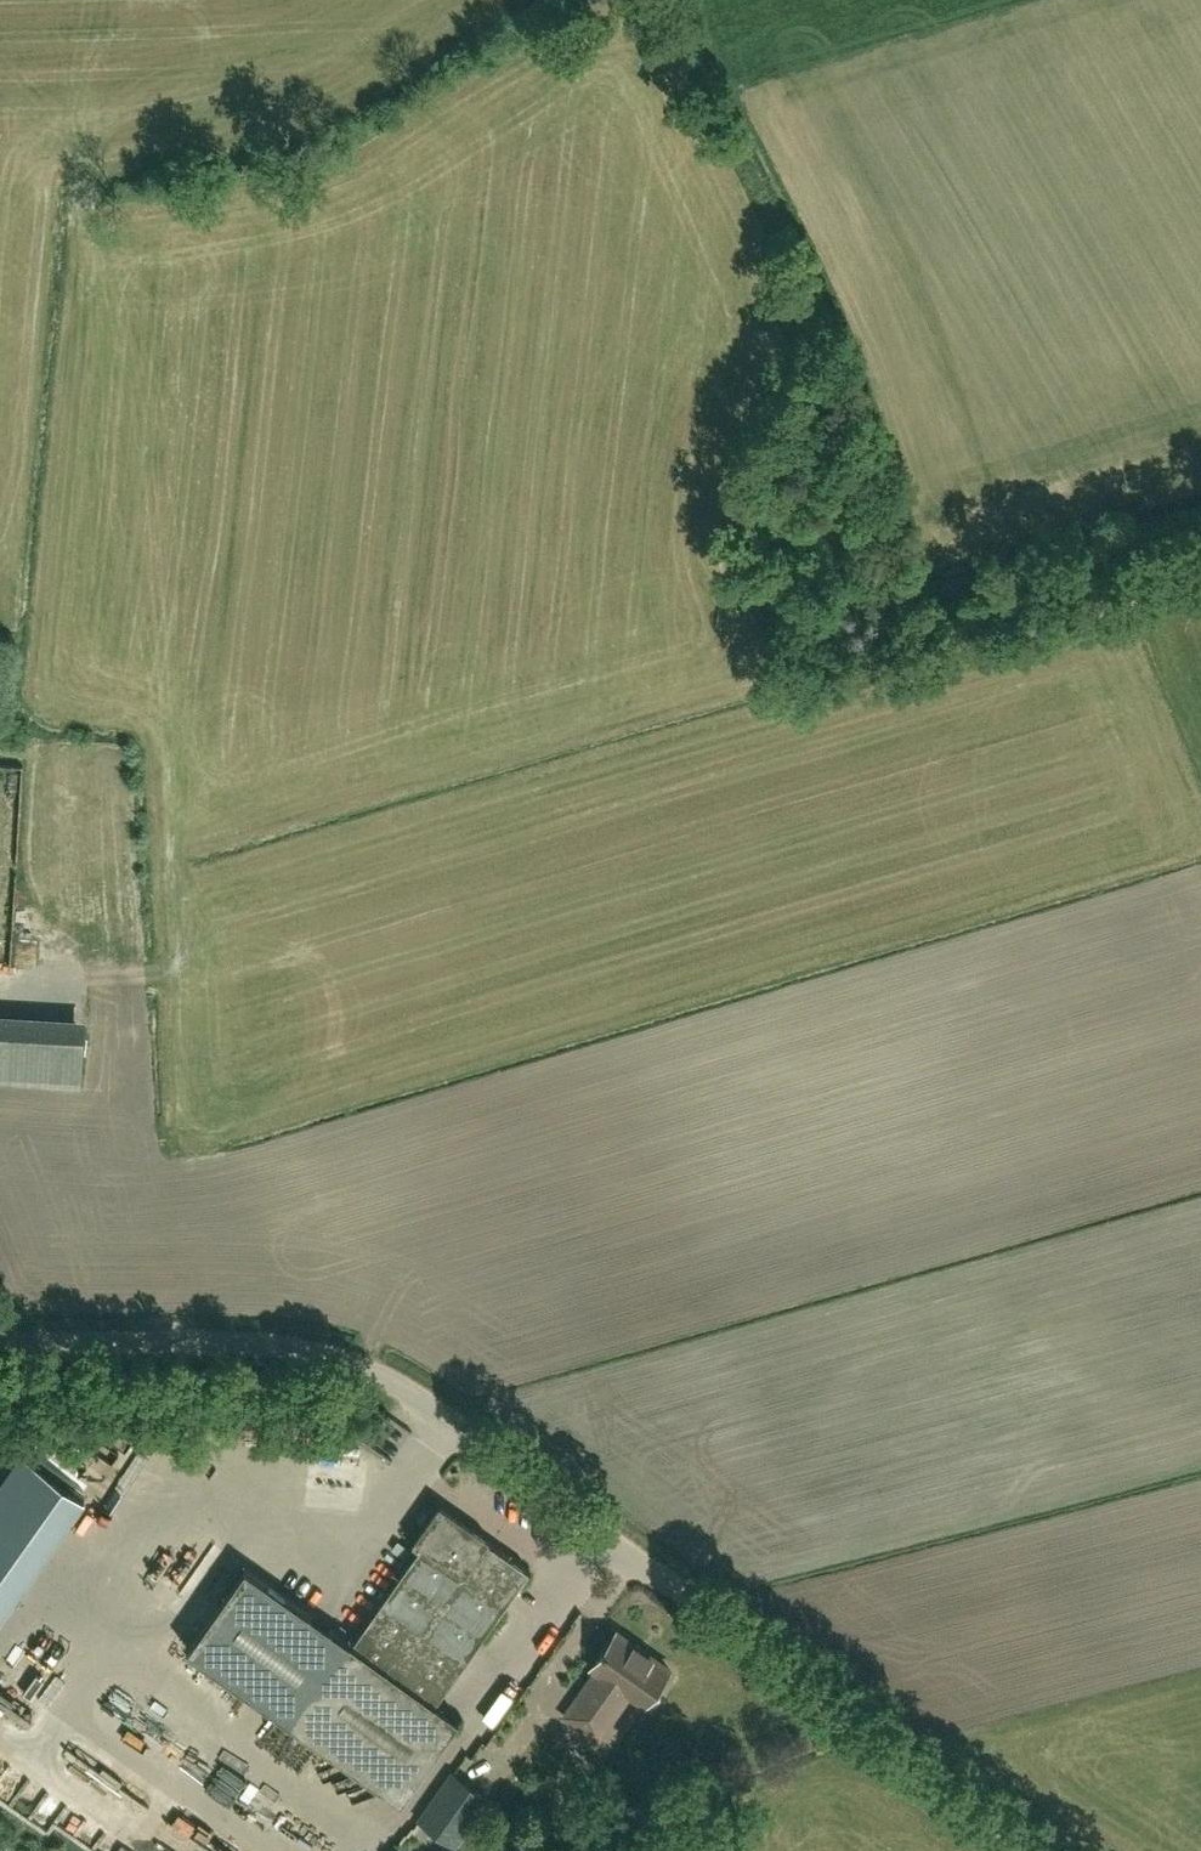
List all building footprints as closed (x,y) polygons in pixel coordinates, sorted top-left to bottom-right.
[(11,1031),(0,1030),(0,1080),(8,1080),(11,1031)] [(103,1493),(33,1446),(0,1496),(0,1646),(103,1493)] [(246,1568),(189,1649),(401,1800),(458,1719),(435,1703),(530,1570),(488,1541),(488,1542),(441,1509),(418,1542),(422,1544),(352,1643),(246,1568)] [(608,1678),(586,1710),(608,1725),(630,1693),(645,1704),(646,1702),(651,1704),(656,1702),(659,1698),(659,1692),(657,1688),(670,1669),(617,1632),(592,1667),(608,1678)] [(14,1664),(3,1679),(42,1706),(60,1678),(42,1666),(33,1678),(14,1664)] [(456,1846),(490,1797),(453,1771),(418,1820),(456,1846)]
